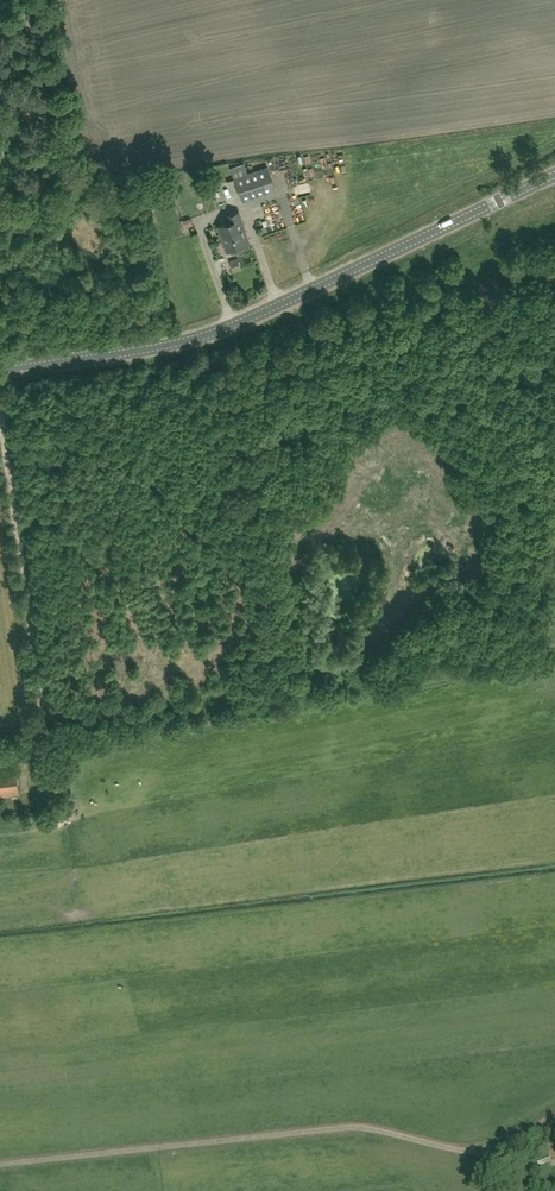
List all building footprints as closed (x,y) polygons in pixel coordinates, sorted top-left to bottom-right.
[(242,203),(276,191),(268,166),(234,177),(234,179),(227,181),(234,201),(241,199),(242,203)] [(222,235),(232,232),(233,235),(236,234),(237,236),(246,233),(239,211),(227,215),(230,222),(219,226),(222,235)] [(249,243),(246,233),(237,236),(236,234),(233,235),(232,232),(222,235),(227,251),(249,243)] [(7,768),(0,769),(0,797),(19,794),(16,773),(8,774),(7,768)]
